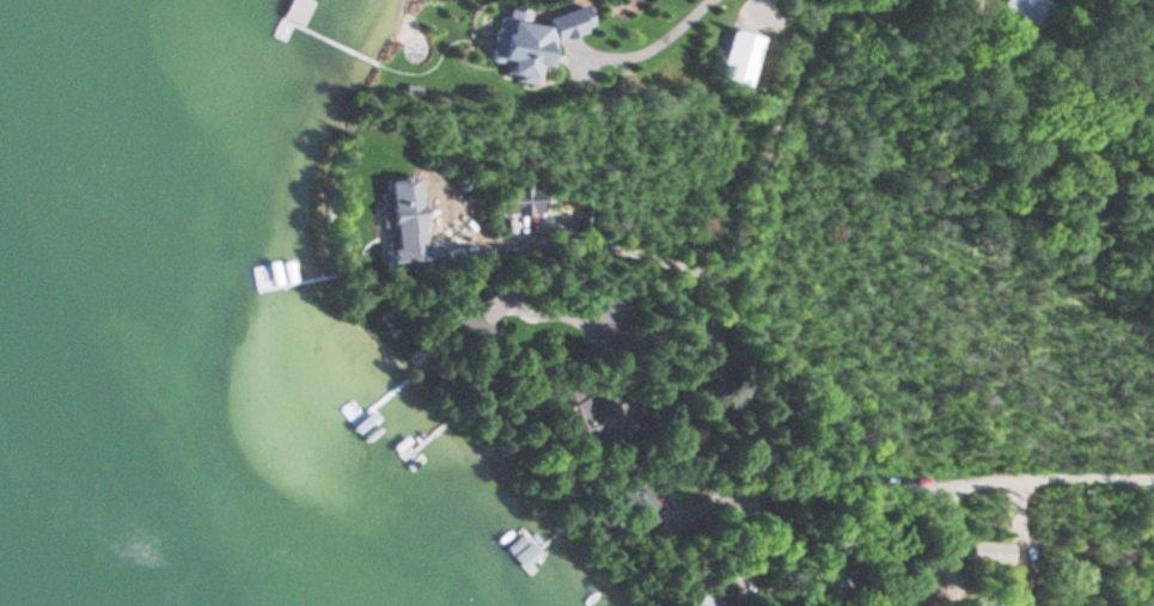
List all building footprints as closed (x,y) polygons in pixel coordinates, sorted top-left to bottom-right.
[(1060,5),(1050,0),(1002,0),(999,8),(1048,31),(1060,5)] [(717,78),(750,86),(763,36),(730,27),(717,78)] [(393,227),(398,262),(430,258),(419,175),(379,180),(386,228),(393,227)] [(500,216),(544,216),(545,184),(500,183),(500,216)] [(282,284),(275,258),(252,264),(258,290),(282,284)] [(626,327),(630,298),(595,292),(591,323),(626,327)] [(475,311),(453,321),(465,347),(488,336),(475,311)] [(552,390),(572,444),(615,428),(607,406),(589,412),(577,381),(552,390)] [(620,493),(620,518),(634,518),(634,525),(654,525),(654,493),(620,493)] [(677,536),(660,519),(643,536),(660,553),(677,536)] [(510,558),(523,570),(539,553),(526,541),(510,558)] [(1013,542),(969,542),(969,565),(1013,565),(1013,542)] [(715,597),(694,597),(694,605),(715,605),(715,597)]
